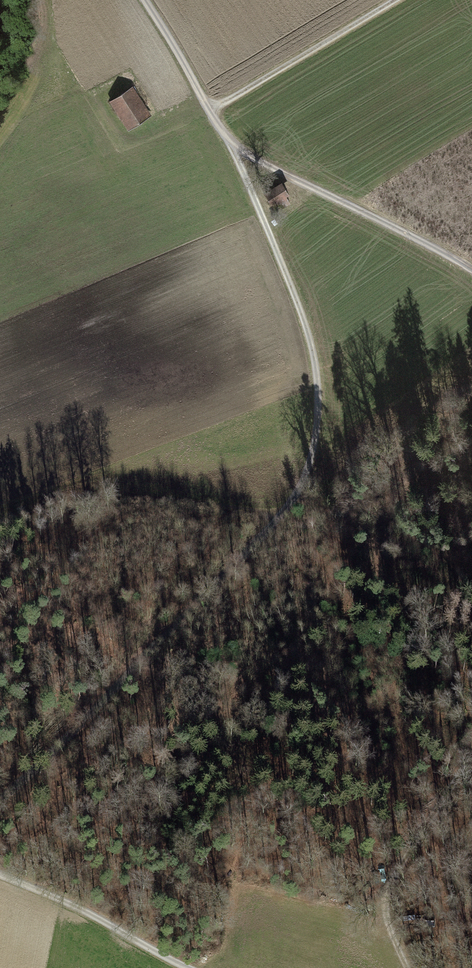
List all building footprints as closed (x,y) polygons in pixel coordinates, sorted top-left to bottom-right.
[(151,117),(131,89),(109,104),(130,133),(151,117)] [(282,181),(265,193),(273,204),(279,200),(285,209),(292,204),(288,197),(292,195),(282,181)]
